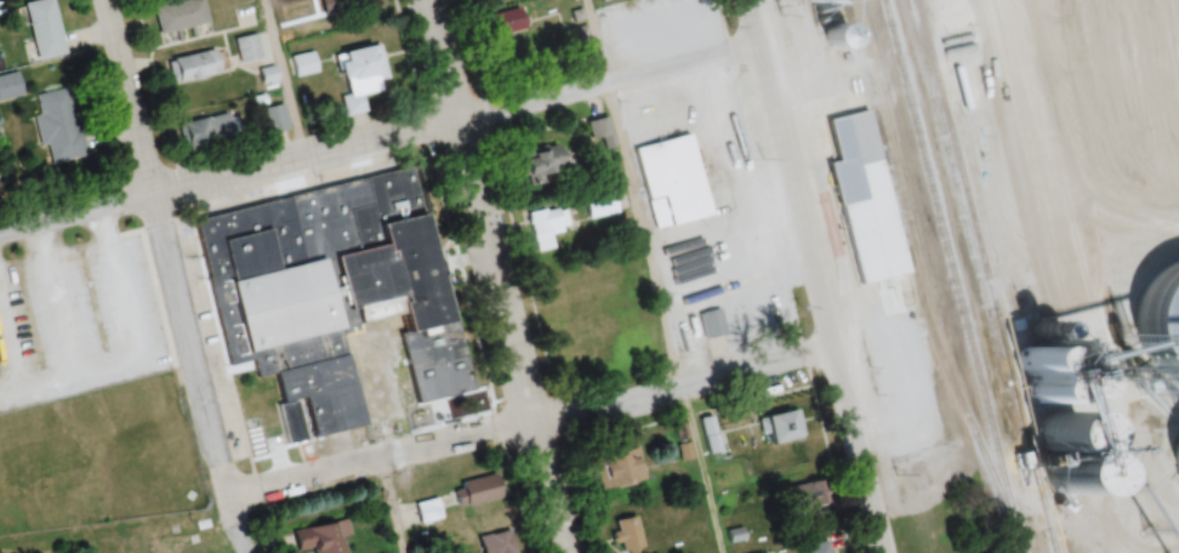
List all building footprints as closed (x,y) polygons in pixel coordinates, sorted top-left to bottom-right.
[(36,59),(64,53),(53,0),(31,0),(24,1),(36,59)] [(203,0),(179,0),(153,6),(159,32),(208,22),(203,0)] [(715,0),(685,0),(693,21),(719,11),(715,0)] [(521,6),(489,13),(495,35),(526,27),(521,6)] [(592,50),(580,9),(565,14),(578,54),(592,50)] [(260,58),(256,33),(234,36),(238,61),(260,58)] [(346,115),(365,111),(361,93),(385,88),(375,43),(335,52),(345,93),(341,94),(346,115)] [(176,82),(219,72),(213,48),(170,58),(176,82)] [(290,55),(295,75),(317,70),(312,50),(290,55)] [(43,161),(84,155),(74,85),(33,91),(43,161)] [(289,128),(284,101),(258,106),(263,133),(289,128)] [(241,134),(234,108),(177,123),(184,149),(241,134)] [(871,109),(826,118),(835,160),(829,161),(854,285),(904,275),(871,109)] [(610,145),(608,117),(589,119),(591,147),(610,145)] [(705,212),(653,224),(632,146),(684,132),(705,212)] [(569,169),(557,141),(519,158),(531,185),(569,169)] [(194,214),(225,365),(253,360),(256,377),(275,373),(281,402),(304,397),(312,435),(361,424),(341,328),(398,316),(409,366),(457,357),(418,168),(194,214)] [(585,193),(586,215),(615,214),(614,192),(585,193)] [(569,228),(565,205),(529,211),(535,251),(553,248),(550,231),(569,228)] [(1162,272),(1162,293),(1164,300),(1165,317),(1169,331),(1178,331),(1178,267),(1162,272)] [(698,314),(703,336),(736,329),(736,327),(779,317),(774,297),(698,314)] [(765,445),(803,436),(796,407),(759,417),(765,445)] [(699,418),(708,452),(719,449),(710,414),(699,418)] [(639,483),(637,450),(597,452),(599,485),(639,483)] [(459,481),(466,506),(501,496),(494,471),(459,481)] [(818,476),(785,485),(791,509),(824,500),(818,476)] [(420,521),(440,516),(435,497),(415,502),(420,521)] [(616,517),(616,552),(639,552),(639,517),(616,517)] [(314,552),(351,552),(343,519),(293,530),(297,551),(313,547),(314,552)] [(478,534),(483,552),(517,552),(510,527),(478,534)] [(802,552),(831,552),(829,539),(800,545),(802,552)]
